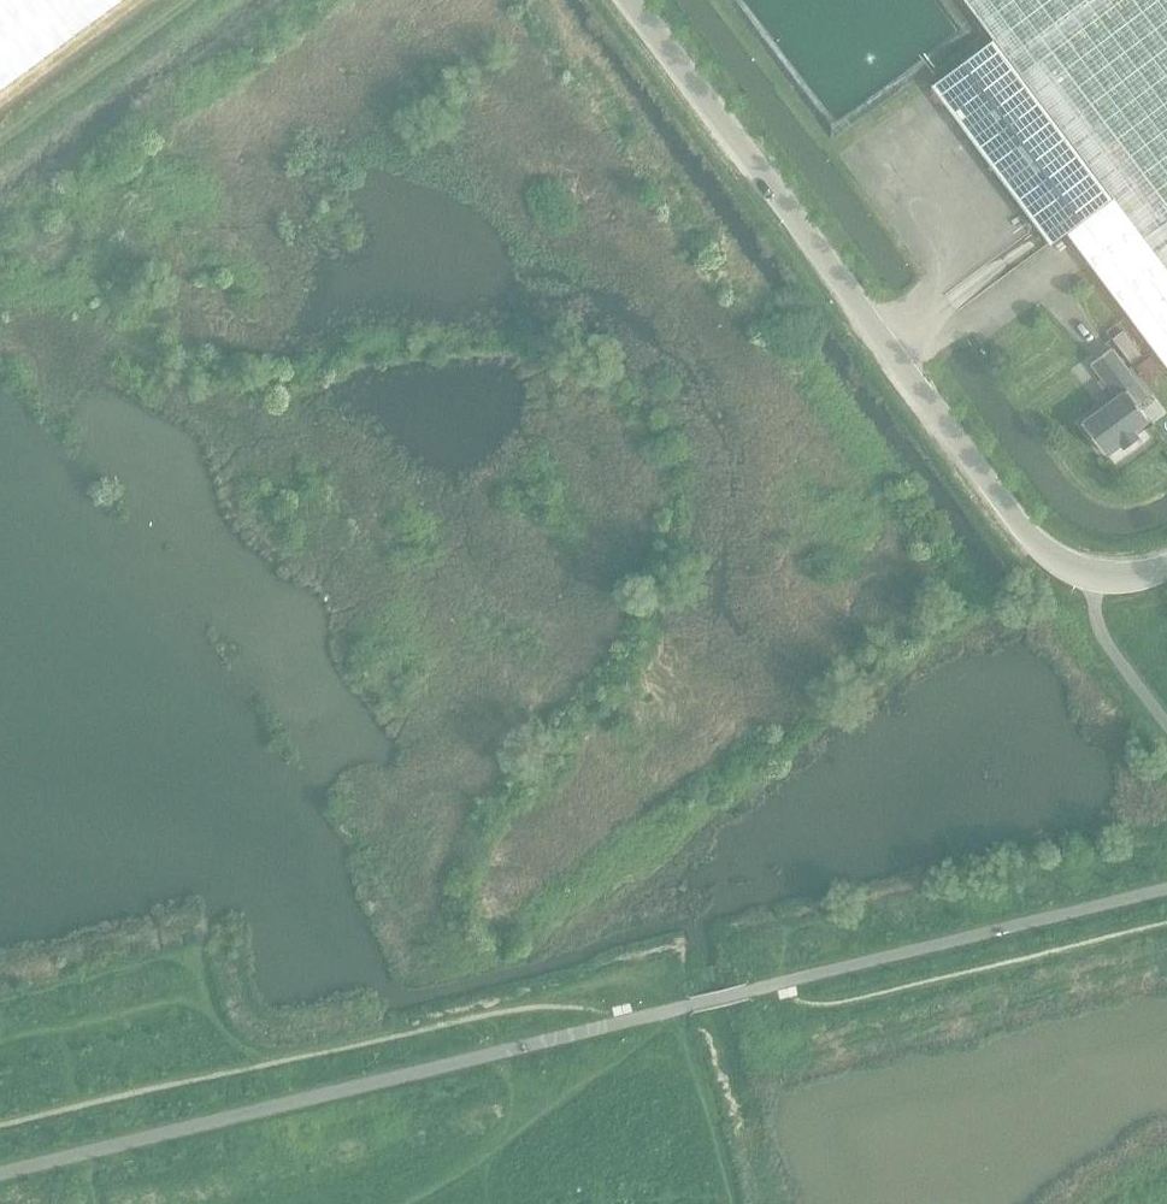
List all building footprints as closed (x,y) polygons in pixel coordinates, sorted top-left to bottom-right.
[(125,0),(0,0),(0,92),(125,0)] [(995,39),(1166,270),(1166,0),(965,0),(995,39)] [(995,39),(932,85),(1051,243),(1066,232),(1166,366),(1166,270),(995,39)] [(1123,330),(1113,338),(1131,362),(1141,355),(1123,330)] [(1117,397),(1082,423),(1104,453),(1149,419),(1138,404),(1148,397),(1111,348),(1091,362),(1117,397)] [(1150,357),(1138,366),(1147,378),(1159,369),(1150,357)]
